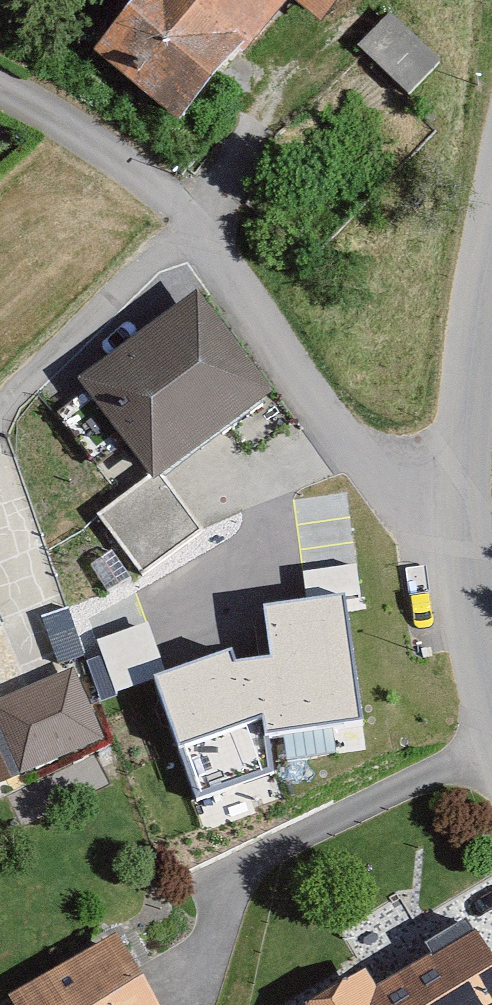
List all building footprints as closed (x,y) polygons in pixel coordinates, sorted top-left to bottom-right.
[(113,38),(191,106),(284,0),(147,0),(113,38)] [(325,9),(333,0),(315,0),(325,9)] [(412,89),(444,55),(390,6),(359,40),(412,89)] [(197,291),(91,373),(166,467),(271,387),(197,291)] [(207,530),(166,467),(98,511),(139,574),(207,530)] [(347,601),(262,611),(271,681),(257,682),(264,741),(362,729),(347,601)] [(151,617),(97,632),(112,685),(165,670),(151,617)] [(0,700),(0,702),(22,763),(97,736),(74,673),(0,700)] [(377,967),(397,1004),(491,1004),(491,950),(473,915),(377,967)] [(123,935),(8,1001),(10,1004),(164,1004),(123,935)] [(377,967),(306,1004),(397,1004),(377,967)]
